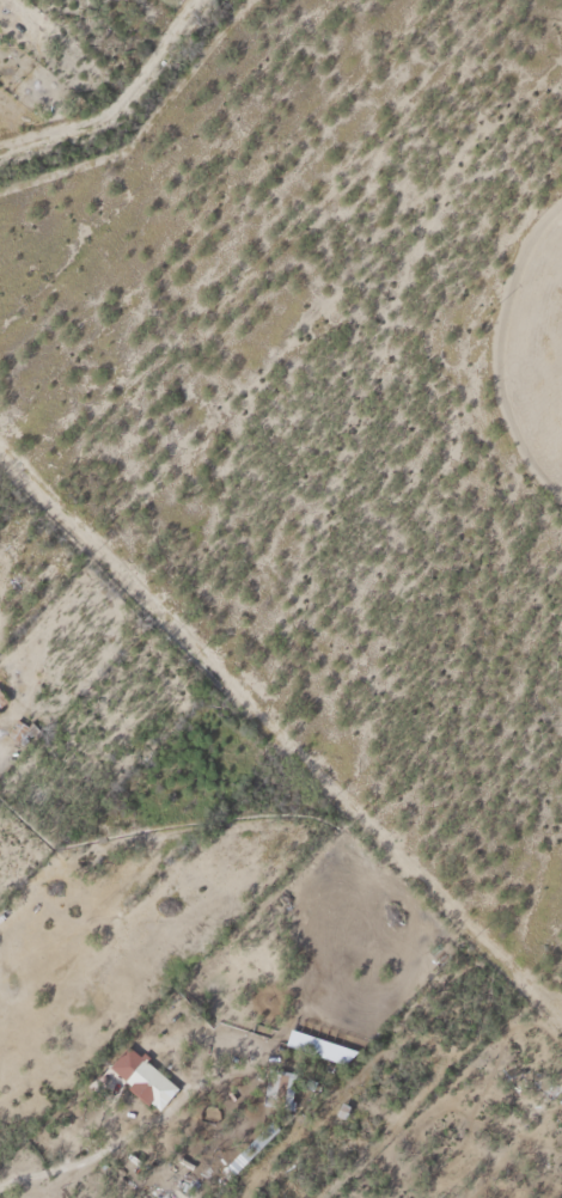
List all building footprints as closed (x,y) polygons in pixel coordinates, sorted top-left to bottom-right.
[(280,1041),(347,1061),(352,1043),(285,1024),(280,1041)] [(128,1044),(179,1088),(159,1111),(108,1066),(128,1044)] [(224,1160),(231,1168),(255,1144),(247,1137),(224,1160)]
